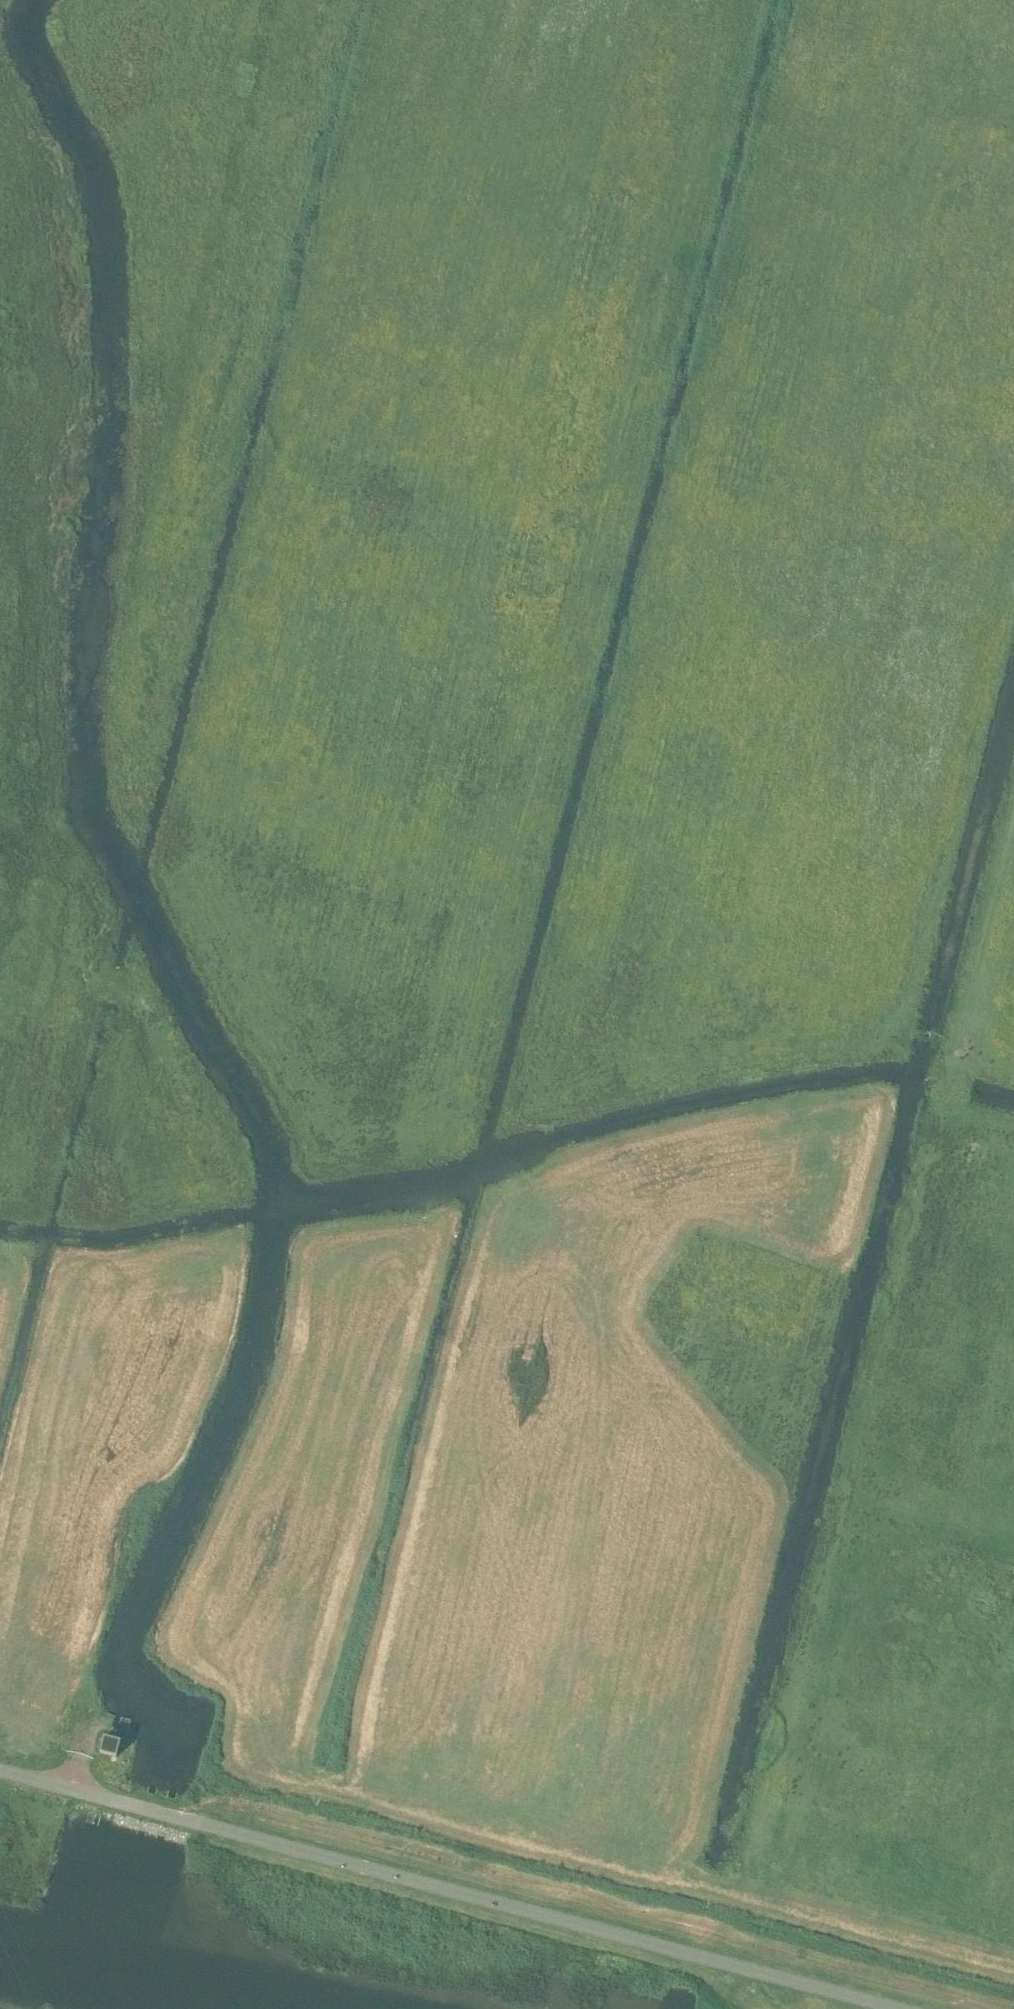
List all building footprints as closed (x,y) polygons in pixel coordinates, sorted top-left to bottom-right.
[(116,1757),(121,1741),(104,1736),(100,1753),(116,1757)]
